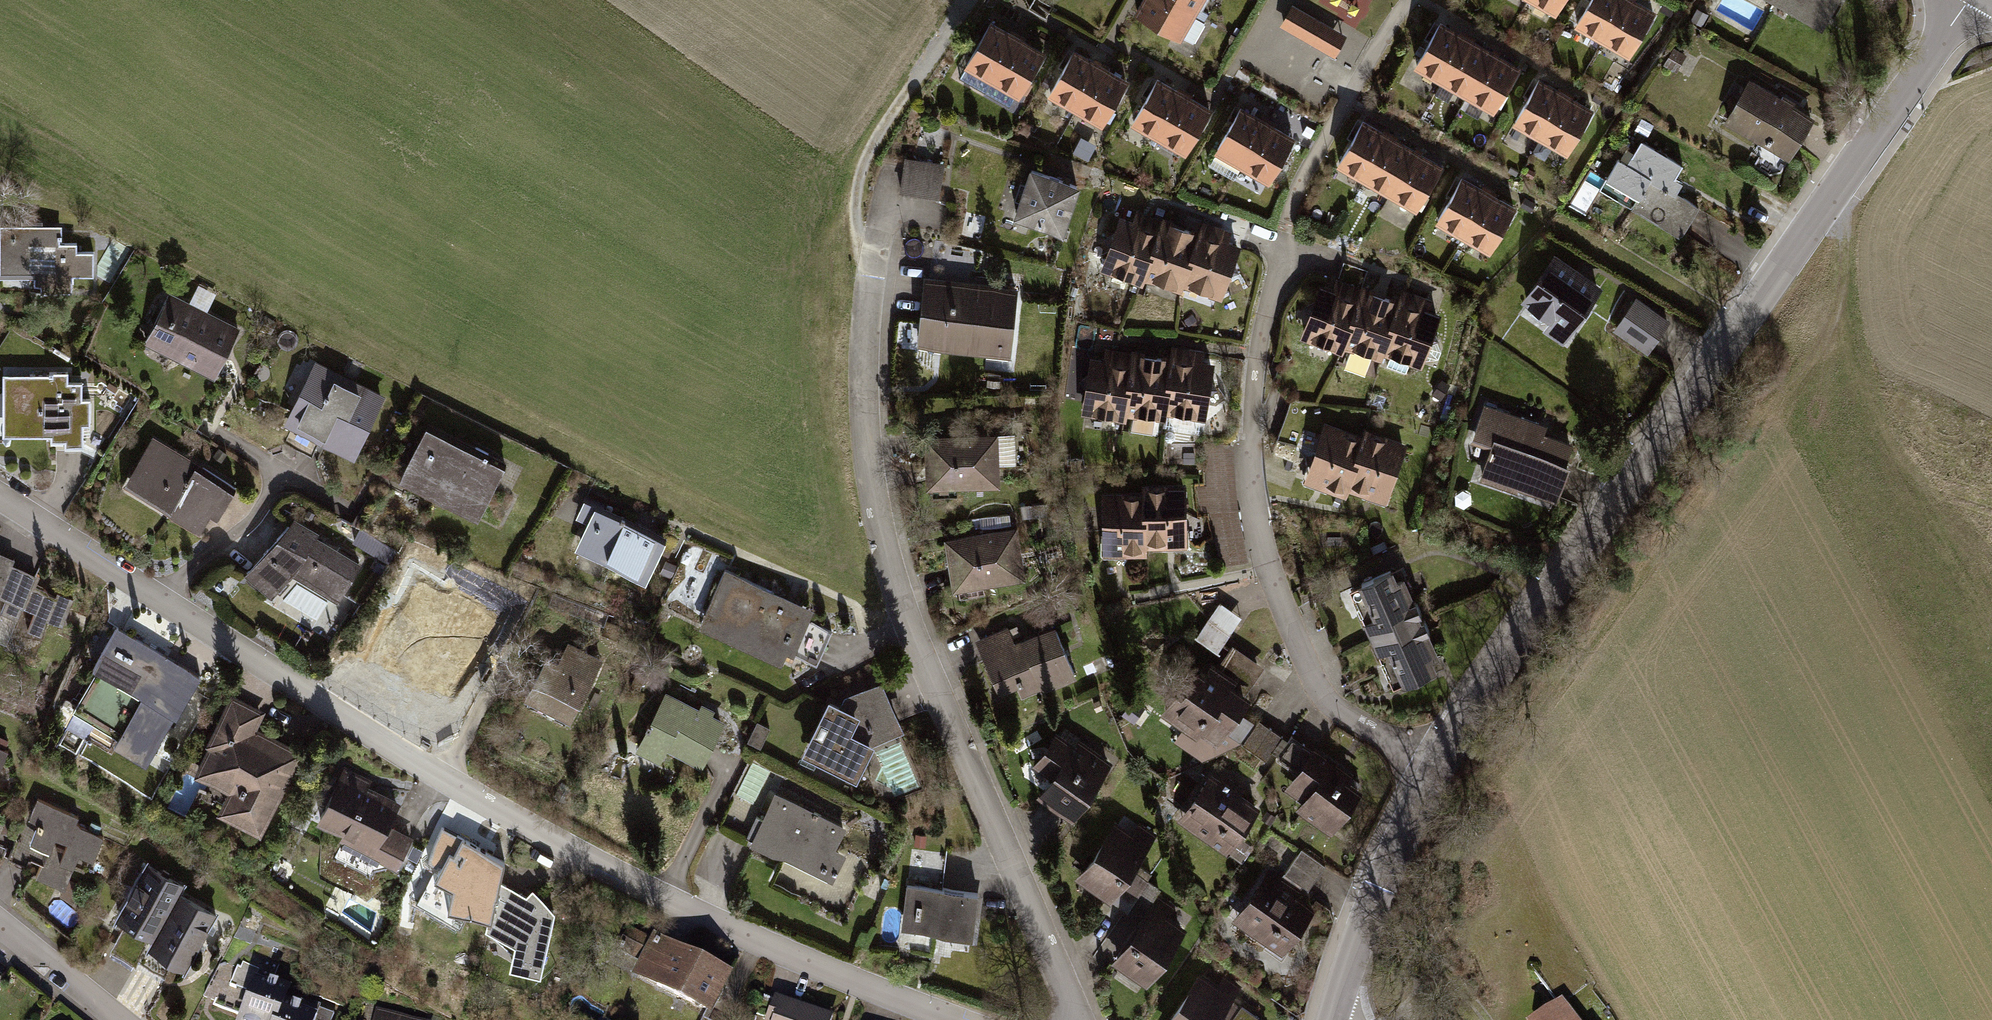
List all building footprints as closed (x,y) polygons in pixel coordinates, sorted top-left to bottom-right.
[(1137,18),(1179,42),(1194,16),(1167,0),(1147,0),(1137,18)] [(1194,16),(1203,0),(1167,0),(1194,16)] [(1280,21),(1333,53),(1346,31),(1294,0),(1293,0),(1280,21)] [(1557,11),(1564,0),(1538,0),(1557,11)] [(1604,37),(1626,0),(1591,0),(1578,22),(1604,37)] [(1630,52),(1655,11),(1636,0),(1626,0),(1604,37),(1630,52)] [(1821,28),(1837,0),(1774,0),(1821,28)] [(968,64),(994,79),(1018,38),(992,22),(968,64)] [(1414,64),(1441,79),(1465,38),(1439,23),(1414,64)] [(994,79),(1020,94),(1044,53),(1018,38),(994,79)] [(1441,79),(1467,95),(1491,53),(1465,38),(1441,79)] [(1050,92),(1076,107),(1100,65),(1074,50),(1050,92)] [(1467,95),(1493,110),(1518,68),(1491,53),(1467,95)] [(1076,107),(1102,122),(1126,80),(1100,65),(1076,107)] [(1133,120),(1159,136),(1183,94),(1157,79),(1133,120)] [(1514,123),(1540,138),(1564,97),(1538,82),(1514,123)] [(1749,82),(1726,120),(1789,156),(1811,118),(1749,82)] [(1159,136),(1185,151),(1210,109),(1183,94),(1159,136)] [(1540,138),(1566,154),(1591,112),(1564,97),(1540,138)] [(1216,149),(1242,164),(1266,122),(1240,107),(1216,149)] [(1338,162),(1364,177),(1389,135),(1362,120),(1338,162)] [(1242,164),(1268,179),(1293,138),(1266,122),(1242,164)] [(1364,177),(1391,192),(1415,150),(1389,135),(1364,177)] [(1641,140),(1627,163),(1618,158),(1606,177),(1615,182),(1609,192),(1682,234),(1699,205),(1669,187),(1682,164),(1641,140)] [(1391,192),(1417,207),(1441,166),(1415,150),(1391,192)] [(944,168),(900,157),(892,190),(936,201),(944,168)] [(1031,169),(1014,215),(1060,232),(1077,186),(1031,169)] [(1437,219),(1463,234),(1487,192),(1461,177),(1437,219)] [(1463,234),(1489,249),(1513,207),(1487,192),(1463,234)] [(1128,206),(1104,265),(1173,293),(1177,285),(1214,300),(1239,240),(1202,225),(1198,235),(1128,206)] [(0,226),(1,275),(38,274),(39,287),(65,287),(65,275),(91,274),(90,251),(68,251),(67,225),(0,226)] [(1598,288),(1550,255),(1517,303),(1546,322),(1540,330),(1560,344),(1598,288)] [(924,277),(917,345),(1009,354),(1016,286),(924,277)] [(1323,284),(1302,336),(1347,354),(1350,347),(1379,358),(1381,354),(1412,366),(1435,309),(1396,293),(1393,300),(1364,288),(1360,298),(1323,284)] [(169,290),(142,342),(213,379),(240,327),(169,290)] [(1636,299),(1613,333),(1646,356),(1670,322),(1636,299)] [(1096,352),(1084,413),(1154,426),(1156,415),(1198,423),(1210,361),(1166,352),(1163,365),(1096,352)] [(306,367),(280,419),(361,458),(386,406),(306,367)] [(80,381),(7,381),(6,436),(80,436),(80,381)] [(1496,420),(1476,487),(1555,511),(1575,444),(1496,420)] [(425,427),(400,477),(482,518),(507,467),(425,427)] [(1327,430),(1308,481),(1345,496),(1348,486),(1383,499),(1402,449),(1365,436),(1362,443),(1327,430)] [(999,435),(923,437),(924,491),(1000,489),(999,435)] [(155,437),(123,487),(196,534),(228,484),(155,437)] [(1140,498),(1103,498),(1103,553),(1144,554),(1144,547),(1184,547),(1184,490),(1141,490),(1140,498)] [(595,510),(581,551),(651,575),(665,535),(595,510)] [(293,522),(242,574),(271,602),(294,578),(342,605),(366,564),(293,522)] [(1016,529),(946,541),(954,590),(1024,578),(1016,529)] [(33,655),(42,635),(29,629),(36,612),(22,606),(35,575),(11,565),(14,560),(0,554),(0,641),(33,655)] [(1397,567),(1357,584),(1403,693),(1443,676),(1397,567)] [(728,568),(700,625),(783,665),(811,608),(728,568)] [(40,577),(35,575),(22,606),(36,612),(29,629),(42,635),(49,618),(63,625),(74,601),(58,594),(56,598),(35,588),(40,577)] [(431,588),(408,635),(468,664),(491,617),(431,588)] [(1242,617),(1221,602),(1197,637),(1218,651),(1242,617)] [(819,658),(835,626),(812,615),(796,647),(819,658)] [(120,626),(66,710),(148,761),(201,678),(120,626)] [(1012,627),(981,641),(1003,689),(1025,679),(1032,693),(1079,672),(1058,626),(1019,644),(1012,627)] [(532,671),(518,700),(570,725),(601,663),(568,647),(552,680),(532,671)] [(1204,663),(1169,714),(1213,744),(1223,729),(1246,745),(1266,715),(1242,699),(1254,682),(1230,664),(1222,675),(1204,663)] [(822,696),(799,748),(844,768),(859,741),(896,727),(876,679),(822,696)] [(665,691),(634,752),(660,765),(668,749),(701,765),(724,720),(665,691)] [(264,717),(228,699),(190,775),(228,794),(216,817),(251,834),(290,755),(254,737),(264,717)] [(1299,776),(1286,795),(1330,826),(1357,787),(1343,777),(1346,773),(1292,735),(1275,759),(1299,776)] [(1062,739),(1028,787),(1069,815),(1103,768),(1062,739)] [(348,766),(318,822),(379,854),(409,799),(348,766)] [(1205,774),(1174,821),(1224,854),(1255,807),(1205,774)] [(746,775),(721,826),(785,858),(773,883),(842,918),(870,862),(842,848),(852,829),(746,775)] [(39,802),(31,818),(44,824),(35,844),(50,851),(55,839),(67,844),(59,862),(73,868),(79,856),(93,862),(104,838),(75,825),(77,819),(39,802)] [(42,863),(50,851),(35,844),(44,824),(31,818),(26,816),(8,857),(29,866),(32,858),(42,863)] [(1150,845),(1115,821),(1075,877),(1110,901),(1150,845)] [(453,837),(434,884),(491,911),(482,929),(515,948),(510,968),(539,978),(554,911),(499,882),(510,860),(453,837)] [(67,844),(55,839),(50,851),(42,863),(37,876),(64,888),(73,868),(59,862),(67,844)] [(1310,887),(1327,862),(1302,845),(1284,870),(1310,887)] [(147,864),(117,916),(128,923),(115,945),(140,960),(179,894),(184,886),(147,864)] [(1261,874),(1231,918),(1276,950),(1307,905),(1261,874)] [(975,895),(904,886),(899,932),(969,940),(975,895)] [(215,914),(179,894),(140,960),(139,963),(164,977),(172,962),(184,968),(215,914)] [(1144,909),(1110,957),(1147,983),(1181,935),(1144,909)] [(660,935),(640,973),(706,1007),(726,968),(660,935)] [(253,972),(234,1019),(309,1019),(311,1016),(283,1006),(291,987),(253,972)] [(1164,1019),(1216,1019),(1231,998),(1196,974),(1164,1019)] [(771,1019),(830,1019),(777,1001),(771,1019)] [(1546,1019),(1580,1019),(1568,1004),(1546,1019)] [(373,1012),(371,1019),(412,1019),(373,1012)]
